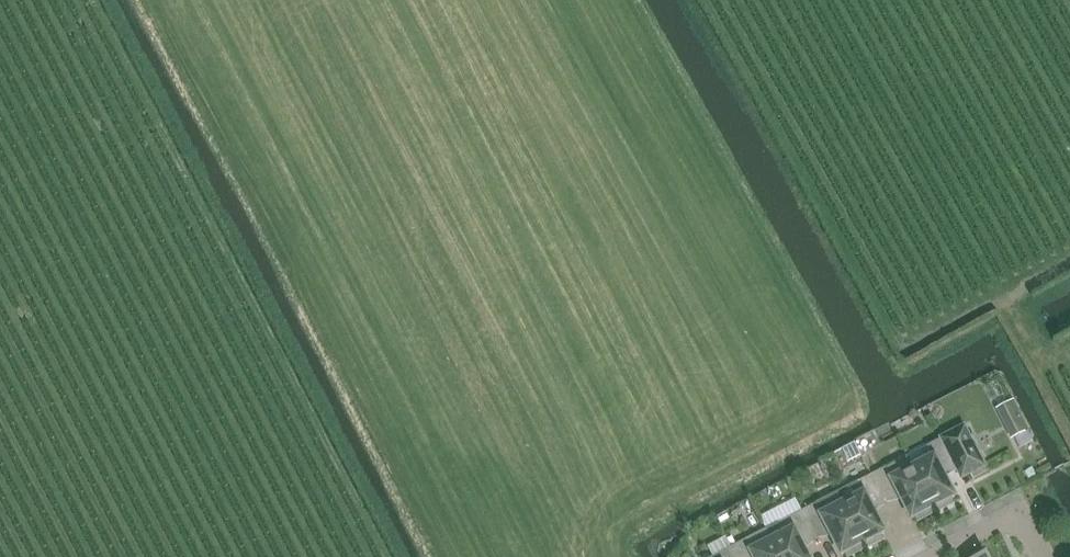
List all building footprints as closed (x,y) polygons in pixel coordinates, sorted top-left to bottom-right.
[(1014,436),(1028,429),(1020,415),(1007,422),(1014,436)] [(913,468),(936,514),(937,514),(936,512),(953,503),(950,499),(954,497),(941,472),(955,465),(962,478),(969,474),(973,480),(974,480),(973,478),(986,471),(977,454),(981,452),(973,437),(970,438),(964,427),(927,446),(933,458),(913,468)] [(907,457),(871,475),(885,501),(899,494),(911,519),(915,517),(918,521),(935,513),(935,514),(936,514),(907,457)] [(885,501),(871,475),(847,487),(853,499),(843,505),(866,550),(866,548),(882,540),(880,535),(884,533),(871,508),(885,501)] [(801,511),(815,537),(829,530),(841,555),(845,553),(847,556),(849,556),(864,549),(865,551),(866,550),(843,505),(842,505),(836,493),(816,504),(801,511)] [(795,499),(761,513),(766,525),(800,511),(795,499)] [(801,511),(766,529),(780,556),(807,556),(801,545),(815,537),(801,511)] [(731,547),(736,556),(780,556),(766,529),(731,547)] [(731,547),(712,556),(736,556),(731,547)]
